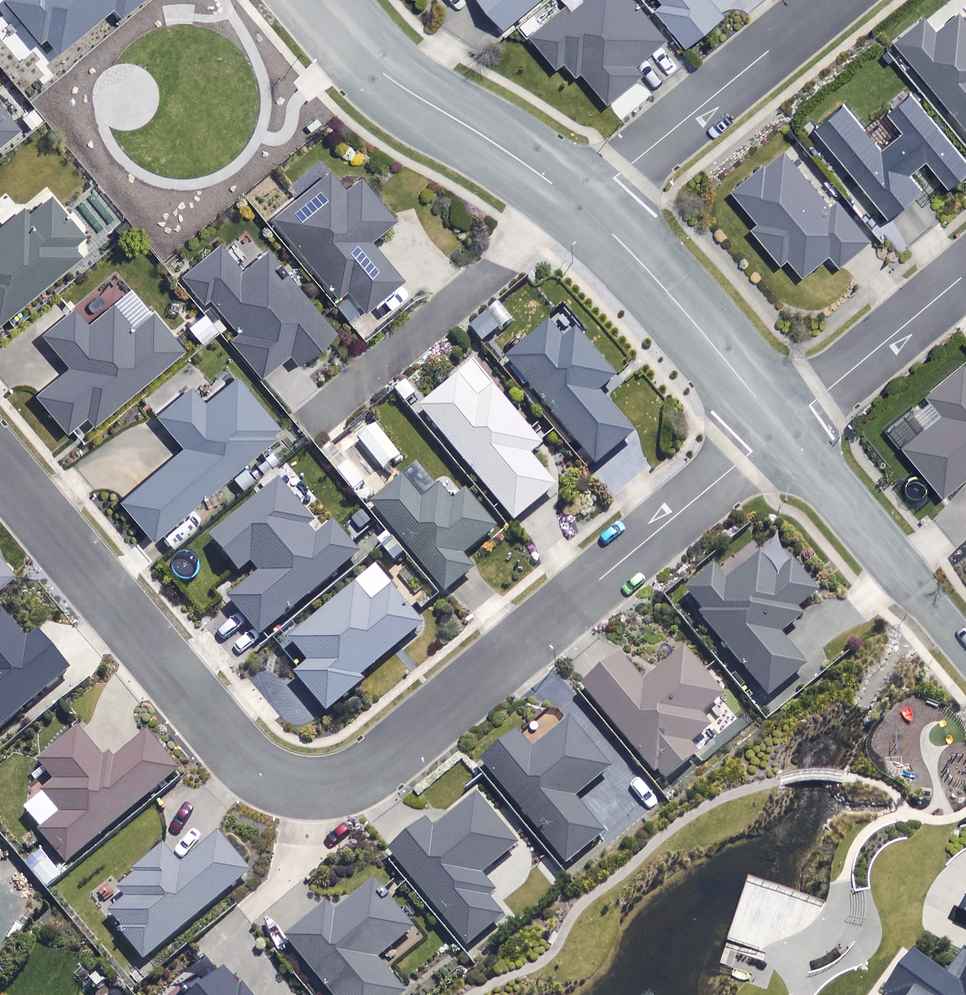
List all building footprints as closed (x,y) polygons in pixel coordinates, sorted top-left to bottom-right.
[(59,54),(114,10),(123,20),(148,0),(6,0),(43,45),(49,41),(59,54)] [(509,30),(544,0),(483,0),(509,30)] [(633,0),(583,0),(535,40),(560,70),(571,61),(608,105),(642,77),(635,69),(668,42),(633,0)] [(668,3),(660,9),(692,47),(727,18),(712,0),(665,0),(668,3)] [(899,46),(965,128),(965,0),(955,0),(899,46)] [(913,98),(891,116),(907,136),(884,155),(846,109),(818,132),(892,222),(924,195),(909,177),(927,163),(951,192),(965,179),(965,162),(913,98)] [(0,110),(0,146),(17,131),(0,110)] [(364,306),(369,312),(403,283),(370,245),(395,224),(360,183),(347,194),(312,154),(282,179),(300,200),(273,223),(338,299),(345,293),(359,310),(364,306)] [(857,212),(844,197),(829,209),(787,154),(737,194),(760,223),(753,228),(795,282),(829,256),(838,267),(871,242),(851,217),(857,212)] [(52,199),(30,216),(26,211),(0,231),(0,321),(78,258),(70,248),(83,238),(52,199)] [(243,275),(217,245),(179,278),(203,307),(208,303),(233,332),(225,339),(258,379),(286,355),(297,368),(334,337),(266,256),(243,275)] [(134,334),(113,309),(90,329),(75,312),(43,338),(70,370),(38,398),(67,432),(86,417),(94,427),(182,353),(153,318),(134,334)] [(618,386),(564,319),(508,365),(595,472),(635,440),(602,399),(618,386)] [(544,450),(477,370),(424,414),(517,525),(557,492),(531,460),(544,450)] [(929,400),(944,418),(906,449),(944,496),(965,478),(965,370),(929,400)] [(281,433),(237,381),(205,407),(191,390),(157,419),(184,450),(121,503),(153,541),(281,433)] [(454,509),(424,471),(374,510),(444,597),(474,574),(465,562),(501,533),(471,495),(454,509)] [(324,540),(284,490),(216,545),(251,588),(230,606),(260,642),(361,559),(337,530),(324,540)] [(782,639),(803,619),(799,614),(819,598),(796,570),(780,582),(764,562),(731,590),(718,575),(686,601),(768,701),(807,669),(782,639)] [(11,577),(0,563),(0,586),(11,577)] [(375,611),(356,589),(293,645),(311,666),(297,678),(332,718),(365,690),(362,686),(426,630),(394,594),(375,611)] [(5,620),(0,625),(0,733),(71,675),(42,640),(30,649),(5,620)] [(723,698),(686,655),(646,688),(623,661),(586,691),(665,785),(698,757),(689,747),(709,731),(699,718),(723,698)] [(610,771),(572,726),(534,758),(519,741),(484,770),(565,867),(603,835),(574,801),(610,771)] [(112,772),(80,734),(41,766),(58,786),(47,795),(66,818),(43,837),(68,868),(179,774),(150,740),(112,772)] [(517,849),(474,796),(452,814),(456,819),(446,826),(440,819),(391,859),(466,949),(502,919),(487,900),(495,894),(482,878),(517,849)] [(109,920),(145,963),(253,873),(224,838),(182,872),(166,852),(117,893),(127,905),(109,920)] [(377,889),(340,919),(332,909),(289,944),(330,994),(404,994),(377,963),(414,933),(377,889)] [(959,984),(913,952),(880,994),(965,994),(965,969),(959,984)] [(226,972),(201,994),(246,994),(226,972)]
